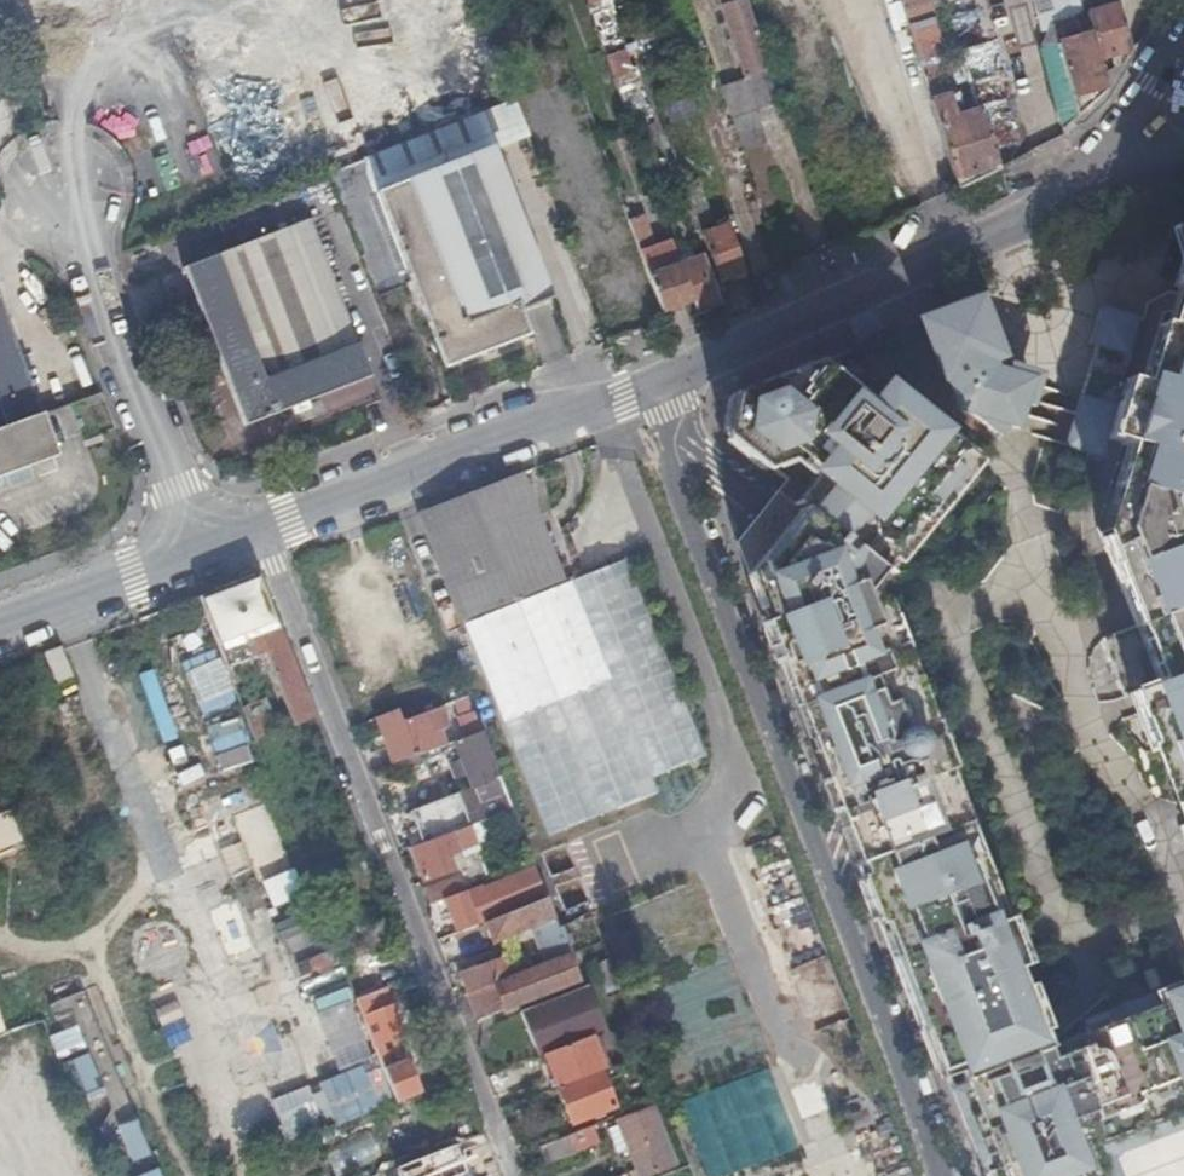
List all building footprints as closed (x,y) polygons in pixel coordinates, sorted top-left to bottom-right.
[(619,40),(606,0),(585,0),(600,46),(619,40)] [(780,102),(746,0),(718,0),(744,78),(755,110),(780,102)] [(933,108),(958,101),(928,0),(901,0),(933,108)] [(1066,139),(1078,134),(1082,128),(1108,88),(1099,58),(1132,52),(1117,4),(1086,13),(1081,0),(1032,0),(1039,42),(1038,45),(1066,139)] [(1117,4),(1116,0),(1081,0),(1086,13),(1117,4)] [(614,77),(633,133),(653,127),(633,71),(614,77)] [(721,85),(743,150),(765,142),(755,110),(744,78),(721,85)] [(657,91),(668,124),(697,115),(686,82),(657,91)] [(938,123),(958,189),(997,177),(1002,175),(982,109),(977,111),(938,123)] [(434,344),(519,312),(553,300),(496,147),(379,194),(434,344)] [(686,184),(702,227),(715,222),(699,179),(686,184)] [(632,221),(642,249),(655,244),(645,216),(632,221)] [(184,267),(197,301),(210,334),(246,425),(374,375),(310,217),(184,267)] [(704,235),(720,280),(746,270),(730,225),(704,235)] [(1173,287),(1183,289),(1181,296),(1175,316),(1170,330),(1152,392),(1156,393),(1152,405),(1158,407),(1151,434),(1133,429),(1128,447),(1134,450),(1129,467),(1111,529),(1133,587),(1183,567),(1183,251),(1173,287)] [(693,301),(696,311),(721,302),(704,256),(680,265),(693,301)] [(652,276),(665,312),(693,301),(680,265),(652,276)] [(1175,316),(1181,296),(1166,292),(1144,304),(1139,321),(1157,326),(1161,315),(1165,313),(1175,316)] [(210,334),(197,301),(165,314),(178,347),(210,334)] [(85,449),(86,451),(105,444),(102,435),(115,430),(100,392),(40,414),(0,306),(0,479),(85,449)] [(969,306),(924,323),(928,335),(932,333),(933,335),(968,322),(983,361),(990,358),(969,306)] [(1124,355),(1135,320),(1100,309),(1089,344),(1094,345),(1124,355)] [(529,338),(519,312),(434,344),(444,371),(529,338)] [(1157,326),(1139,321),(1135,320),(1124,355),(1094,345),(1079,398),(1114,408),(1099,458),(1129,467),(1134,450),(1128,447),(1119,445),(1137,387),(1157,326)] [(932,333),(928,335),(955,404),(986,429),(991,422),(1016,429),(1031,380),(985,366),(983,361),(968,322),(933,335),(932,333)] [(1152,392),(1170,330),(1157,326),(1137,387),(1152,392)] [(893,334),(886,337),(853,349),(856,356),(814,372),(894,424),(905,410),(911,415),(920,403),(893,334)] [(853,349),(806,367),(814,372),(856,356),(853,349)] [(814,372),(806,367),(734,396),(735,400),(741,400),(814,372)] [(753,578),(951,1091),(963,1121),(977,1158),(984,1175),(1096,1175),(1082,1138),(1164,1106),(1159,1093),(1183,1084),(1183,980),(1150,994),(1155,1007),(1044,1049),(1014,970),(1022,967),(1004,920),(996,923),(870,595),(953,491),(974,465),(930,429),(911,415),(905,410),(894,424),(814,372),(741,400),(735,400),(728,399),(724,430),(786,481),(738,540),(749,568),(753,578)] [(1156,393),(1152,392),(1137,387),(1119,445),(1128,447),(1133,429),(1151,434),(1158,407),(1152,405),(1156,393)] [(1064,447),(1099,458),(1114,408),(1079,398),(1064,447)] [(938,417),(920,403),(911,415),(930,429),(938,417)] [(983,455),(938,417),(930,429),(974,465),(983,455)] [(522,474),(418,514),(461,622),(563,582),(522,474)] [(565,586),(563,582),(461,622),(547,837),(656,794),(651,779),(705,757),(627,562),(565,586)] [(1183,607),(1183,567),(1133,587),(1139,604),(1146,622),(1183,607)] [(258,574),(197,597),(218,649),(238,641),(245,658),(285,643),(258,574)] [(1146,622),(1099,640),(1121,698),(1131,694),(1153,751),(1161,746),(1172,774),(1183,805),(1183,607),(1146,622)] [(238,641),(218,649),(224,666),(245,658),(238,641)] [(245,658),(224,666),(232,686),(272,670),(290,717),(283,719),(287,729),(314,718),(285,643),(245,658)] [(61,647),(45,653),(57,683),(72,677),(61,647)] [(454,740),(481,730),(467,696),(433,709),(400,722),(396,711),(377,718),(393,762),(401,759),(438,746),(454,740)] [(240,708),(254,741),(277,732),(263,699),(240,708)] [(496,816),(511,810),(505,794),(502,786),(498,776),(481,730),(454,740),(438,746),(440,752),(457,746),(458,749),(473,792),(478,806),(462,812),(467,826),(469,826),(496,816)] [(438,746),(401,759),(405,768),(458,749),(457,746),(440,752),(438,746)] [(406,839),(409,847),(410,847),(421,843),(467,826),(462,812),(478,806),(473,792),(457,798),(459,802),(409,817),(416,835),(406,839)] [(421,843),(410,847),(423,880),(466,865),(463,857),(479,852),(469,826),(467,826),(421,843)] [(464,892),(445,899),(458,932),(461,931),(484,922),(545,898),(533,866),(472,889),(464,892)] [(424,888),(430,904),(445,899),(464,892),(472,889),(468,879),(461,882),(458,876),(424,888)] [(530,968),(568,953),(574,951),(558,916),(553,917),(545,898),(484,922),(492,941),(515,932),(530,968)] [(458,932),(438,940),(443,954),(467,945),(461,931),(458,932)] [(458,972),(466,993),(518,973),(510,951),(458,972)] [(518,973),(466,993),(476,1019),(577,979),(568,953),(530,968),(518,973)] [(596,966),(604,988),(617,984),(609,961),(596,966)] [(522,1009),(540,1055),(543,1054),(589,1036),(607,1028),(589,983),(522,1009)] [(609,997),(621,992),(617,984),(604,988),(609,997)] [(384,990),(356,1001),(396,1103),(418,1095),(419,1095),(406,1060),(396,1036),(401,1034),(384,990)] [(75,1029),(48,1038),(57,1062),(84,1052),(75,1029)] [(543,1054),(556,1087),(602,1070),(589,1036),(543,1054)] [(87,1056),(69,1062),(82,1098),(100,1092),(87,1056)] [(602,1070),(556,1087),(570,1124),(613,1107),(603,1080),(623,1072),(620,1062),(602,1070)] [(1159,1093),(1164,1106),(1082,1138),(1096,1175),(1183,1175),(1183,1084),(1159,1093)] [(618,1123),(627,1147),(638,1175),(646,1175),(674,1165),(652,1107),(617,1121),(618,1123)] [(627,1147),(618,1123),(609,1127),(619,1150),(627,1147)] [(133,1124),(116,1131),(130,1165),(147,1158),(133,1124)] [(567,1135),(539,1146),(545,1162),(574,1151),(567,1135)]
